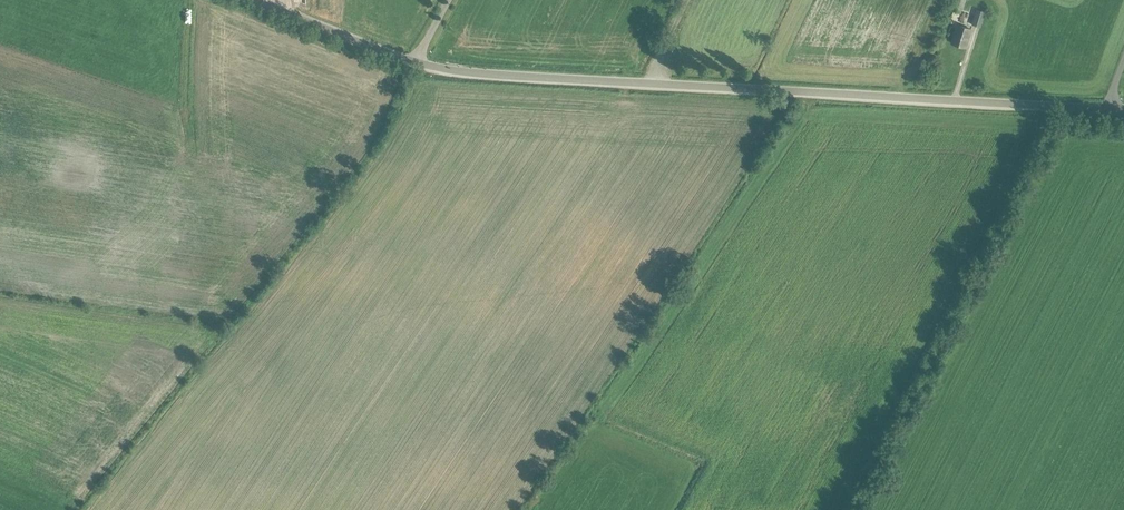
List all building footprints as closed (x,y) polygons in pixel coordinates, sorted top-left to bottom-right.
[(977,10),(972,25),(981,28),(986,12),(977,10)] [(966,47),(971,30),(958,25),(952,43),(966,47)]
